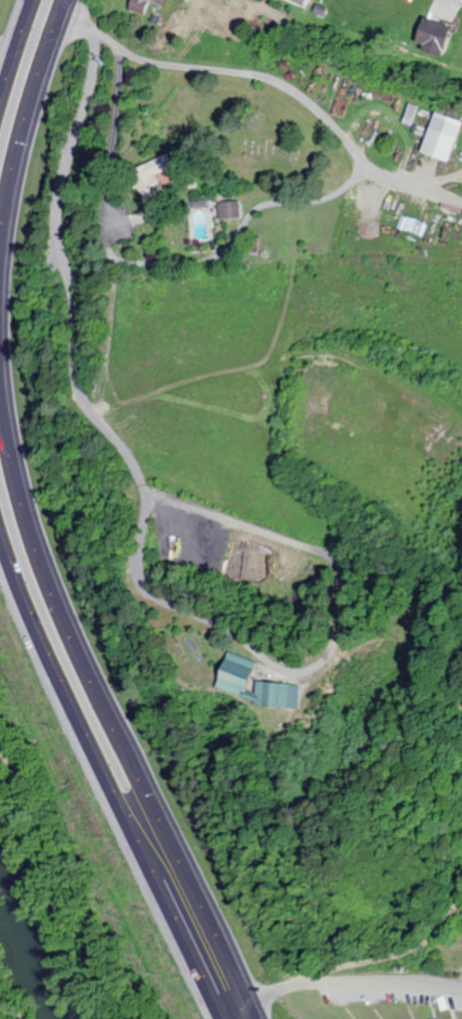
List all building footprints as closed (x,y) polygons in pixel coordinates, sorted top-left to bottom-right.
[(129,9),(145,14),(150,0),(132,0),(129,9)] [(445,57),(456,27),(427,16),(416,46),(445,57)] [(461,133),(461,120),(439,112),(425,153),(452,162),(461,133)] [(154,213),(173,206),(161,176),(179,169),(173,155),(136,169),(154,213)] [(245,219),(245,202),(223,202),(223,219),(245,219)] [(259,679),(254,693),(248,690),(257,662),(228,652),(216,690),(283,712),(291,690),(259,679)]
